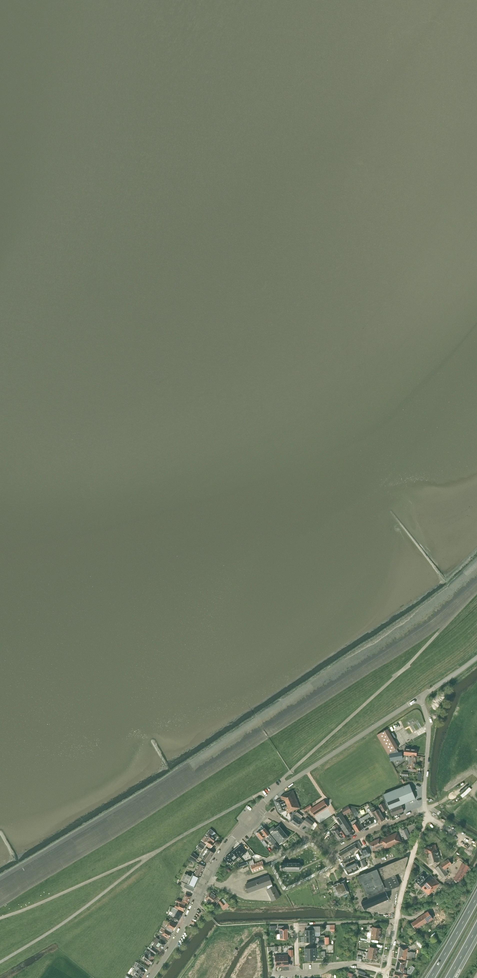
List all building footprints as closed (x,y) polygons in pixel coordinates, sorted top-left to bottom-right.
[(396,749),(397,748),(398,747),(387,729),(377,735),(388,754),(388,755),(390,754),(391,761),(403,759),(402,752),(398,752),(396,749)] [(409,755),(404,754),(404,755),(405,762),(409,762),(409,765),(408,770),(416,771),(416,767),(415,767),(415,765),(416,765),(417,756),(410,755),(409,755)] [(383,794),(390,809),(393,808),(390,810),(392,816),(404,811),(401,805),(416,799),(410,784),(383,794)] [(464,797),(473,790),(471,787),(462,794),(464,797)] [(284,794),(285,795),(281,796),(281,799),(275,801),(280,813),(286,810),(287,813),(289,812),(290,814),(294,812),(293,811),(300,808),(297,801),(302,799),(298,791),(294,793),(293,791),(284,794)] [(310,809),(315,816),(328,807),(324,801),(310,809)] [(379,805),(382,812),(387,809),(384,803),(379,805)] [(341,811),(344,815),(351,811),(348,806),(341,811)] [(376,810),(374,807),(371,809),(378,823),(385,819),(379,809),(376,810)] [(364,828),(374,822),(371,818),(374,816),(371,811),(370,811),(368,812),(369,814),(359,819),(364,828)] [(301,818),(303,816),(297,812),(295,814),(290,821),(299,828),(303,822),(311,828),(314,823),(306,817),(304,820),(301,818)] [(355,834),(348,823),(341,813),(335,817),(348,838),(355,834)] [(351,822),(352,825),(357,832),(362,829),(358,822),(356,819),(351,822)] [(338,826),(336,824),(333,827),(334,829),(332,831),(335,836),(341,831),(338,826)] [(273,845),(277,843),(274,839),(265,828),(264,828),(261,825),(259,827),(261,830),(260,832),(259,831),(256,833),(257,834),(256,834),(261,840),(260,840),(265,847),(268,845),(264,840),(265,839),(267,838),(273,845)] [(275,829),(273,827),(269,830),(271,833),(273,836),(275,839),(276,839),(280,844),(283,842),(289,837),(279,826),(275,829)] [(216,839),(212,836),(214,832),(213,831),(210,829),(205,836),(213,842),(216,839)] [(339,841),(340,842),(346,838),(344,837),(345,836),(341,831),(335,836),(339,841)] [(379,838),(369,843),(372,851),(383,846),(384,849),(401,842),(397,832),(380,840),(379,838)] [(207,844),(206,845),(210,848),(211,847),(214,843),(213,842),(205,836),(202,840),(207,844)] [(339,853),(344,861),(343,862),(345,866),(355,861),(354,858),(351,859),(349,856),(346,858),(345,857),(349,855),(350,856),(354,854),(353,852),(362,847),(358,841),(339,853)] [(205,847),(200,843),(196,847),(202,851),(205,847)] [(247,852),(240,845),(234,851),(239,857),(240,858),(247,852)] [(437,850),(435,845),(424,848),(429,865),(441,861),(438,850),(437,850)] [(214,853),(206,848),(200,857),(208,862),(214,853)] [(368,856),(371,854),(368,848),(361,851),(363,855),(360,856),(362,859),(368,856)] [(231,864),(239,857),(234,851),(225,858),(229,863),(231,864)] [(199,857),(198,856),(193,853),(189,857),(190,857),(196,861),(199,857)] [(408,858),(407,857),(366,874),(365,873),(357,877),(361,884),(362,884),(368,899),(361,902),(364,909),(389,899),(386,892),(386,891),(400,886),(395,874),(405,871),(408,858)] [(358,862),(361,868),(367,866),(364,859),(358,862)] [(436,868),(443,878),(448,874),(446,871),(448,870),(447,868),(452,864),(448,859),(436,868)] [(265,867),(262,861),(250,865),(253,872),(265,867)] [(356,872),(355,871),(359,869),(356,862),(350,864),(354,873),(356,872)] [(301,865),(300,863),(299,863),(297,863),(296,863),(294,863),(291,863),(288,863),(284,863),(284,865),(281,865),(280,865),(280,868),(281,868),(284,868),(284,870),(284,871),(287,871),(287,870),(288,870),(291,870),(293,870),(294,870),(296,870),(297,870),(299,870),(300,870),(301,868),(302,868),(302,865),(301,865)] [(186,883),(184,887),(193,891),(195,888),(205,867),(199,864),(194,874),(193,873),(192,877),(185,874),(181,881),(186,883)] [(345,867),(348,874),(352,872),(353,873),(354,873),(350,864),(345,867)] [(460,869),(453,879),(459,883),(465,873),(460,869)] [(427,877),(423,873),(415,881),(429,894),(440,884),(430,874),(427,877)] [(273,887),(271,884),(272,884),(272,883),(269,876),(246,884),(246,885),(249,892),(267,885),(269,889),(267,890),(273,901),(280,897),(274,886),(273,887)] [(340,883),(340,882),(337,883),(338,884),(333,885),(337,896),(349,891),(344,881),(340,883)] [(205,899),(213,905),(215,901),(217,903),(220,898),(210,892),(205,899)] [(191,896),(186,894),(182,901),(188,903),(191,896)] [(219,902),(222,906),(225,904),(227,903),(223,898),(222,900),(219,902)] [(175,907),(177,908),(184,912),(187,906),(181,903),(182,901),(177,899),(176,901),(179,903),(178,906),(176,905),(175,907)] [(173,915),(175,916),(174,918),(179,921),(183,913),(178,910),(173,908),(171,912),(174,913),(173,915)] [(417,919),(412,923),(415,929),(421,925),(427,922),(428,922),(433,919),(428,911),(417,919)] [(169,922),(166,921),(163,927),(166,929),(172,933),(174,930),(177,925),(170,921),(169,922)] [(277,939),(281,939),(287,939),(287,929),(284,929),(284,926),(278,926),(278,929),(280,929),(281,934),(277,934),(277,939)] [(320,926),(313,927),(313,930),(305,930),(305,936),(315,936),(315,932),(320,932),(320,926)] [(165,929),(162,927),(161,928),(161,929),(160,931),(161,931),(161,932),(163,933),(160,938),(166,941),(168,938),(169,938),(172,933),(165,929)] [(160,940),(156,937),(153,941),(156,943),(154,946),(155,947),(160,951),(166,944),(161,940),(160,940)] [(153,959),(156,956),(155,955),(158,951),(152,947),(149,951),(147,950),(144,955),(145,956),(143,958),(146,960),(143,964),(147,967),(148,968),(154,960),(153,959)] [(406,959),(408,960),(409,956),(414,958),(415,953),(410,952),(407,952),(408,948),(400,947),(398,958),(406,960),(406,959)] [(406,974),(407,970),(404,970),(406,961),(398,959),(395,971),(402,972),(406,974)] [(142,970),(144,968),(142,966),(138,963),(132,971),(133,971),(142,977),(145,972),(142,970)]
